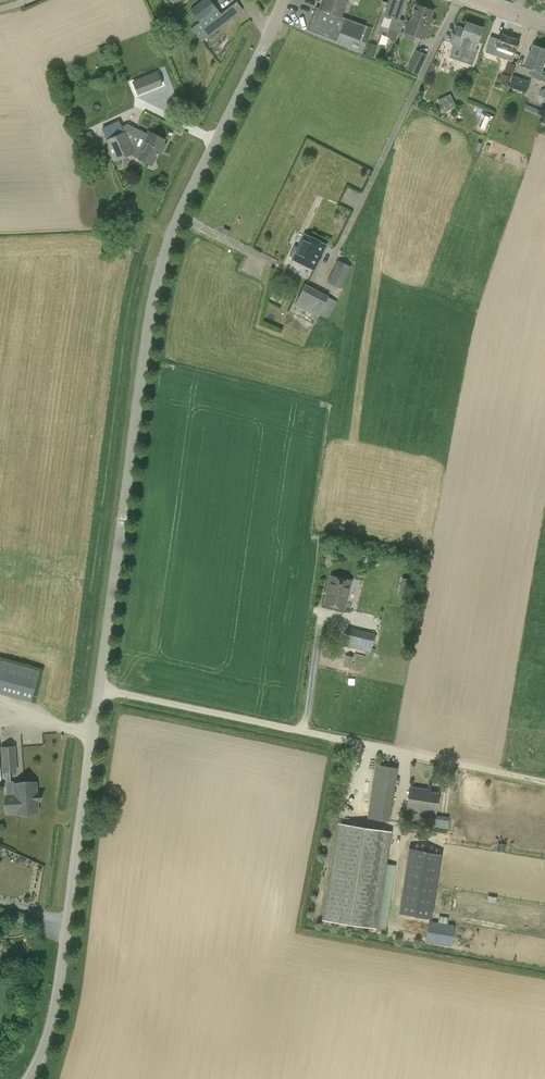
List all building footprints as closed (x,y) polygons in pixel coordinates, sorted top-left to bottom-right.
[(211,0),(203,0),(190,10),(200,22),(191,29),(201,42),(243,9),(237,1),(221,14),(211,0)] [(308,29),(337,40),(340,32),(360,40),(365,26),(342,17),(348,0),(323,0),(322,3),(320,9),(316,7),(308,29)] [(385,15),(381,26),(400,33),(405,20),(399,18),(405,1),(402,0),(390,0),(385,15)] [(416,5),(410,23),(407,22),(404,31),(425,38),(429,24),(428,24),(432,11),(416,5)] [(483,28),(466,22),(464,28),(458,27),(452,43),(475,51),(483,28)] [(500,34),(496,46),(493,54),(500,57),(503,49),(515,53),(519,41),(500,34)] [(531,69),(529,74),(533,76),(533,77),(544,81),(544,74),(541,72),(544,60),(544,50),(533,46),(525,67),(531,69)] [(407,70),(417,75),(427,54),(417,49),(407,70)] [(503,72),(512,75),(517,62),(508,59),(503,72)] [(157,71),(131,81),(137,95),(162,85),(157,71)] [(509,87),(526,92),(530,81),(513,76),(509,87)] [(452,93),(439,99),(443,109),(456,104),(452,93)] [(524,114),(531,117),(533,113),(536,115),(534,118),(538,120),(540,116),(541,117),(544,108),(544,107),(540,105),(538,109),(527,104),(524,110),(525,110),(524,114)] [(148,131),(147,133),(128,124),(121,126),(124,131),(106,139),(116,161),(132,155),(137,158),(137,159),(152,165),(159,149),(163,150),(166,144),(163,142),(165,138),(148,131)] [(83,135),(87,145),(95,142),(91,131),(83,135)] [(305,235),(299,248),(295,246),(290,256),(314,268),(325,245),(305,235)] [(351,267),(338,261),(327,282),(341,289),(351,267)] [(305,283),(294,305),(318,317),(320,313),(329,317),(337,301),(328,297),(329,295),(305,283)] [(344,609),(349,581),(331,577),(325,605),(344,609)] [(409,595),(410,577),(401,577),(400,594),(409,595)] [(347,628),(343,646),(370,652),(374,634),(347,628)] [(30,701),(38,670),(0,661),(0,693),(30,701)] [(14,749),(2,750),(3,772),(5,772),(6,782),(5,782),(6,795),(14,794),(15,810),(33,809),(32,784),(14,785),(14,782),(10,782),(9,771),(15,771),(14,749)] [(375,764),(367,818),(389,822),(398,768),(375,764)] [(436,812),(439,793),(424,791),(424,789),(411,787),(407,808),(436,812)] [(337,822),(319,919),(373,929),(391,832),(337,822)] [(409,836),(394,910),(423,916),(437,841),(409,836)] [(429,921),(428,942),(455,943),(455,922),(429,921)]
